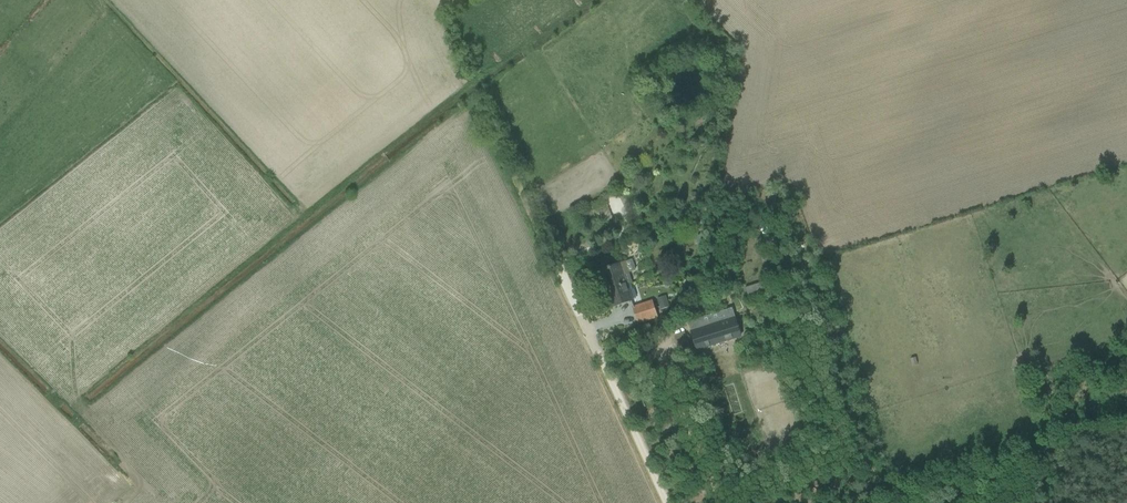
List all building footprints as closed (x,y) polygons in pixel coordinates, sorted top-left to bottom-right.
[(613,221),(603,200),(592,206),(603,227),(613,221)] [(539,205),(542,212),(548,209),(545,202),(539,205)] [(702,216),(692,216),(692,224),(702,224),(702,216)] [(696,245),(697,253),(706,252),(706,244),(696,245)] [(625,262),(601,270),(607,290),(627,284),(632,282),(625,262)] [(627,284),(607,290),(613,307),(633,300),(627,284)] [(665,295),(656,298),(660,310),(669,307),(665,295)] [(656,317),(651,301),(631,308),(636,323),(656,317)] [(709,315),(686,322),(693,349),(741,336),(736,317),(711,323),(709,315)]
